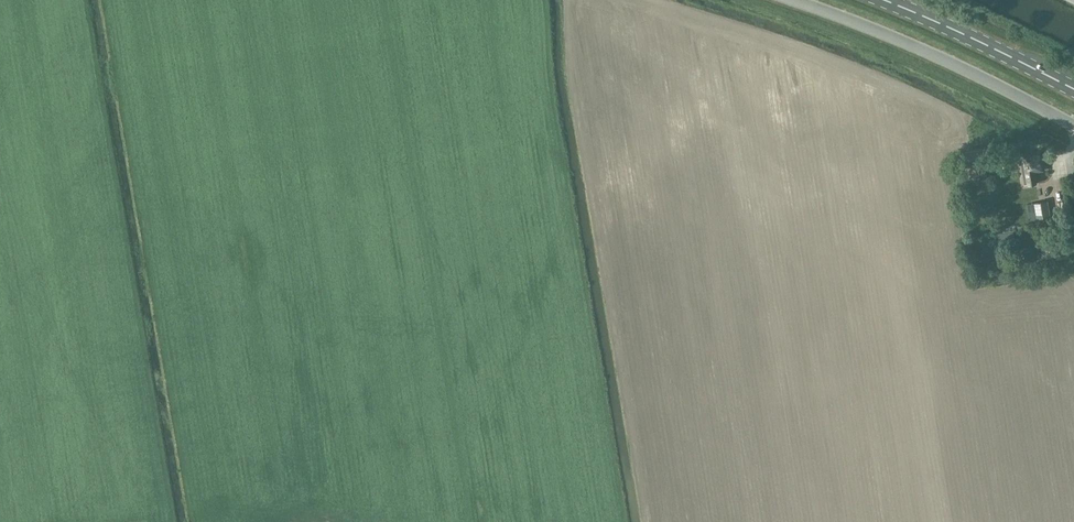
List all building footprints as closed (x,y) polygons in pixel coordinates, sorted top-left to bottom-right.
[(942,4),(940,10),(974,23),(976,17),(942,4)] [(1023,156),(1019,156),(1024,184),(1027,184),(1028,185),(1037,184),(1035,174),(1043,173),(1040,153),(1024,155),(1023,155),(1023,156)] [(984,164),(971,166),(973,178),(986,176),(984,164)] [(1034,203),(1037,221),(1051,218),(1048,201),(1034,203)]
